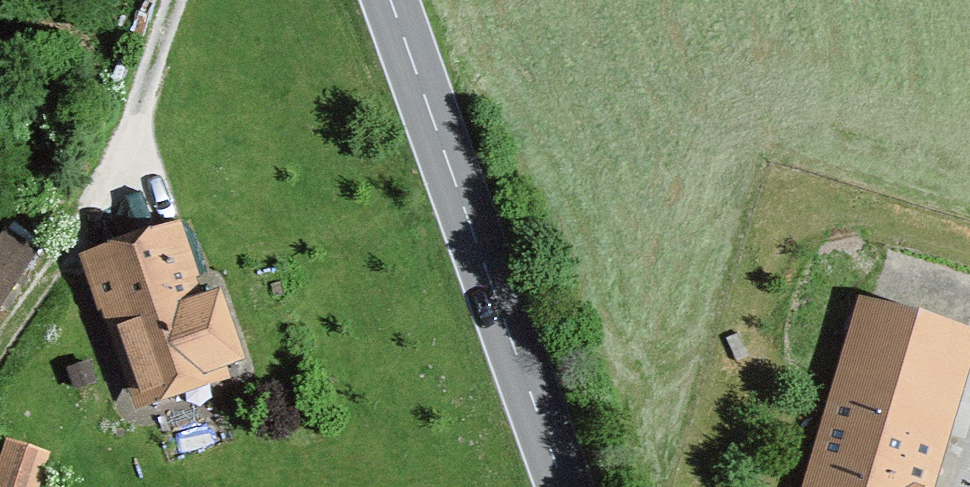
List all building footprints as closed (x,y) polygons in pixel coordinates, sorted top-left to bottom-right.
[(0,248),(0,304),(34,252),(9,235),(0,248)] [(125,313),(152,393),(244,362),(224,302),(211,307),(203,283),(189,288),(174,243),(100,268),(116,315),(125,313)] [(869,312),(817,486),(920,486),(964,341),(869,312)]
